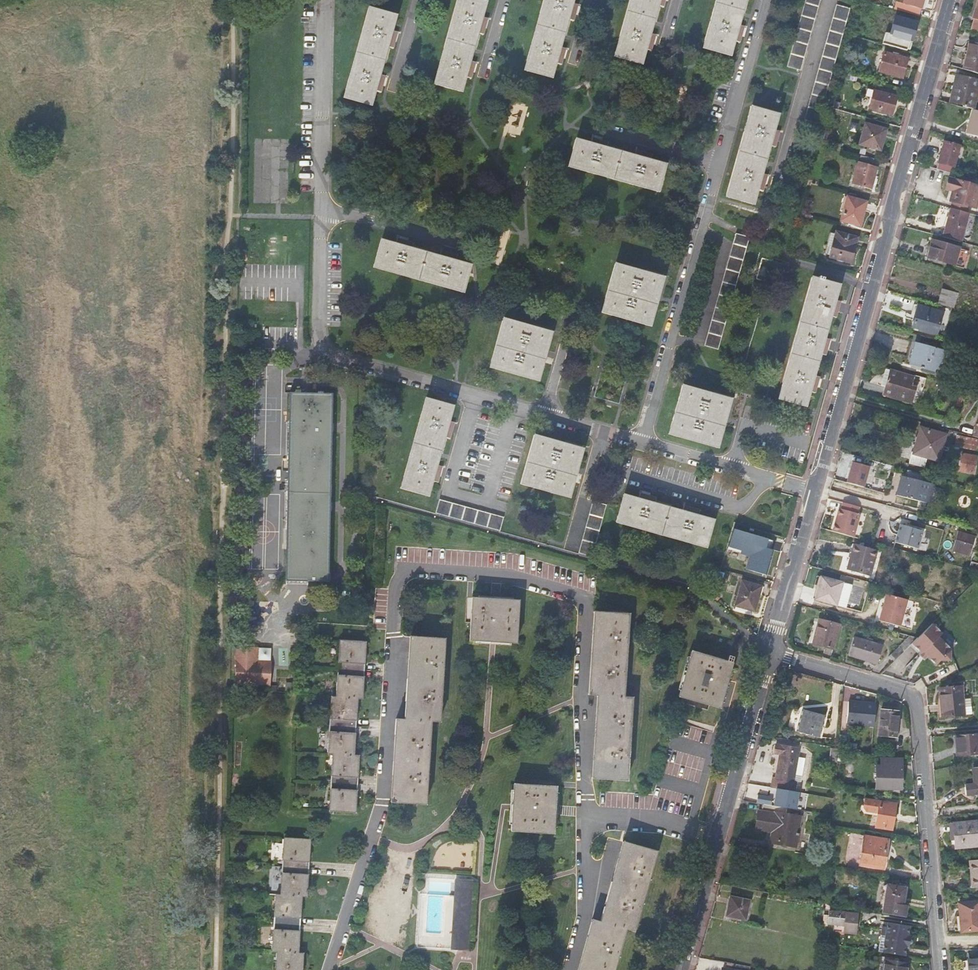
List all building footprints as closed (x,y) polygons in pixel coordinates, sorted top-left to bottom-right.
[(434,83),(460,90),(464,76),(469,78),(473,63),(468,62),(476,32),(482,33),(486,18),(481,17),(485,2),(477,0),(458,0),(443,49),(434,83)] [(524,70),(551,77),(555,63),(560,64),(564,48),(559,46),(567,19),(572,20),(576,4),(572,3),(572,0),(544,0),(524,70)] [(615,56),(641,64),(645,48),(649,49),(654,34),(650,33),(658,5),(661,6),(663,0),(630,0),(615,56)] [(703,47),(729,54),(734,40),(738,41),(743,26),(738,25),(745,0),(716,0),(703,47)] [(800,70),(820,0),(806,0),(796,34),(788,66),(800,70)] [(919,16),(921,8),(924,0),(905,0),(904,4),(897,2),(895,9),(897,10),(919,16)] [(850,8),(840,5),(838,4),(835,11),(821,60),(814,87),(805,119),(817,123),(850,8)] [(895,9),(886,7),(884,14),(895,17),(895,16),(897,10),(895,9)] [(369,8),(344,97),(370,103),(373,91),(378,92),(382,78),(378,77),(387,44),(392,45),(396,31),(391,29),(395,15),(369,8)] [(913,39),(917,22),(895,16),(895,17),(891,33),(913,39)] [(977,74),(977,43),(970,42),(964,70),(977,74)] [(902,76),(906,60),(884,53),(880,70),(902,76)] [(973,109),(977,89),(977,81),(959,76),(956,86),(954,86),(950,101),(961,104),(962,106),(973,109)] [(891,113),(896,96),(874,90),(870,108),(891,113)] [(774,146),(778,131),(779,130),(773,129),(777,114),(751,107),(727,195),(753,203),(757,188),(762,189),(766,174),(761,173),(769,144),(774,146)] [(973,109),(966,132),(977,135),(977,110),(973,109)] [(881,149),(886,130),(865,124),(860,143),(881,149)] [(576,140),(569,166),(576,168),(657,190),(662,173),(664,165),(650,161),(651,156),(637,152),(636,156),(605,148),(606,144),(592,140),(591,144),(576,140)] [(936,168),(952,173),(960,145),(945,140),(936,168)] [(875,158),(861,154),(853,184),(870,188),(876,167),(873,166),(875,158)] [(951,179),(947,190),(948,190),(951,191),(948,201),(952,202),(962,204),(974,207),(977,192),(977,186),(951,179)] [(860,225),(866,201),(848,196),(841,220),(860,225)] [(962,204),(952,202),(951,207),(960,210),(962,204)] [(951,207),(943,236),(961,241),(969,213),(960,210),(951,207)] [(944,226),(949,211),(941,208),(936,224),(944,226)] [(850,263),(858,238),(836,231),(829,257),(850,263)] [(736,233),(733,244),(715,307),(705,345),(718,348),(749,237),(736,233)] [(830,255),(835,235),(830,233),(827,246),(829,246),(827,254),(830,255)] [(381,241),(374,266),(384,269),(462,291),(469,268),(469,266),(454,261),(455,256),(441,252),(440,257),(410,249),(411,244),(397,240),(396,244),(381,241)] [(955,266),(959,248),(932,240),(927,258),(955,266)] [(767,260),(762,258),(757,278),(783,285),(788,265),(767,260)] [(615,264),(602,311),(608,313),(650,325),(661,285),(662,277),(615,264)] [(787,367),(778,397),(804,404),(808,390),(813,391),(817,376),(813,374),(819,351),(824,353),(828,337),(824,336),(827,322),(830,314),(834,315),(839,300),(834,299),(838,285),(812,278),(811,283),(787,367)] [(938,303),(952,307),(956,292),(942,288),(938,303)] [(937,333),(943,312),(918,305),(912,326),(937,333)] [(549,339),(551,332),(503,319),(490,366),(494,367),(538,380),(549,339)] [(943,349),(912,341),(905,363),(923,368),(923,370),(936,374),(937,371),(946,374),(949,359),(941,357),(943,349)] [(951,352),(943,349),(941,357),(949,359),(951,352)] [(889,369),(882,394),(912,402),(916,387),(912,386),(915,377),(889,369)] [(683,386),(670,432),(677,434),(717,446),(728,406),(730,399),(683,386)] [(290,420),(290,433),(286,581),(328,581),(329,516),(331,420),(332,393),(290,392),(290,420)] [(452,406),(426,399),(401,488),(426,495),(431,480),(436,481),(440,467),(435,465),(444,435),(448,436),(452,422),(448,421),(452,406)] [(938,459),(945,435),(920,428),(913,453),(910,452),(907,462),(924,467),(927,456),(938,459)] [(535,435),(521,482),(527,484),(569,496),(580,457),(582,449),(535,435)] [(976,450),(977,439),(957,435),(955,445),(976,450)] [(977,455),(962,452),(959,470),(975,473),(977,455)] [(870,466),(853,461),(847,481),(864,486),(870,466)] [(929,504),(935,484),(902,475),(897,494),(929,504)] [(624,495),(617,521),(623,522),(705,546),(710,527),(712,520),(698,515),(699,510),(684,506),(683,511),(654,503),(654,498),(640,494),(638,499),(624,495)] [(499,530),(503,517),(439,500),(436,513),(499,530)] [(606,505),(593,501),(579,552),(592,556),(606,505)] [(839,508),(832,531),(854,537),(860,514),(839,508)] [(900,524),(895,542),(918,548),(923,530),(900,524)] [(752,560),(750,569),(768,574),(774,550),(773,549),(775,540),(739,530),(737,539),(733,538),(730,548),(761,557),(760,562),(752,560)] [(958,532),(952,551),(972,556),(975,544),(972,543),(974,537),(958,532)] [(870,576),(877,550),(854,544),(848,569),(870,576)] [(947,571),(936,569),(934,583),(945,585),(947,571)] [(846,607),(848,601),(852,585),(821,576),(815,598),(846,607)] [(854,578),(852,585),(848,601),(859,604),(866,581),(854,578)] [(755,611),(761,586),(741,580),(735,606),(755,611)] [(886,593),(879,620),(900,626),(907,599),(886,593)] [(516,643),(518,606),(518,600),(473,597),(469,640),(477,640),(493,641),(516,643)] [(599,701),(594,777),(626,780),(632,697),(623,696),(626,644),(628,613),(595,611),(593,645),(590,694),(599,694),(599,701)] [(813,643),(825,647),(833,649),(840,624),(818,619),(813,643)] [(917,637),(912,642),(922,652),(925,650),(929,654),(928,655),(936,663),(941,659),(951,659),(952,649),(939,636),(942,633),(933,623),(917,637)] [(967,636),(977,645),(977,623),(967,636)] [(917,637),(898,632),(897,638),(905,640),(890,653),(895,659),(912,642),(917,637)] [(398,741),(393,801),(425,803),(429,741),(431,720),(439,721),(441,690),(444,644),(445,638),(412,636),(412,643),(409,689),(406,719),(399,718),(398,741)] [(878,663),(882,645),(854,637),(849,655),(878,663)] [(338,655),(337,668),(336,697),(331,696),(330,706),(328,753),(333,754),(329,810),(355,812),(356,790),(352,790),(352,777),(357,777),(359,755),(354,755),(355,733),(350,732),(350,720),(356,720),(357,698),(362,698),(364,676),(359,676),(359,663),(364,663),(366,641),(339,639),(338,655)] [(272,662),(258,661),(258,656),(253,656),(253,651),(250,647),(237,646),(235,684),(270,686),(272,662)] [(273,647),(250,647),(253,651),(253,656),(258,656),(258,661),(272,662),(273,647)] [(730,671),(732,663),(691,651),(678,696),(684,698),(709,705),(720,707),(730,671)] [(962,686),(940,687),(942,717),(972,714),(971,698),(964,698),(962,686)] [(873,725),(876,703),(848,701),(846,722),(873,725)] [(796,730),(804,708),(796,705),(788,727),(796,730)] [(818,737),(824,714),(804,709),(798,731),(818,737)] [(896,736),(899,711),(881,709),(879,734),(896,736)] [(954,735),(956,755),(977,753),(977,733),(954,735)] [(840,735),(839,747),(845,748),(859,750),(860,743),(846,741),(847,736),(840,735)] [(772,778),(771,788),(794,792),(796,782),(793,781),(795,774),(797,757),(799,748),(775,744),(773,754),(779,754),(775,778),(772,778)] [(837,764),(838,751),(831,751),(830,763),(837,764)] [(900,778),(901,767),(901,758),(883,755),(883,766),(876,766),(875,787),(896,788),(897,778),(900,778)] [(804,758),(797,757),(795,774),(802,775),(804,758)] [(973,767),(974,783),(965,783),(966,795),(977,794),(977,766),(973,767)] [(514,783),(513,804),(512,808),(511,830),(519,831),(553,833),(556,797),(557,786),(514,783)] [(892,829),(896,804),(864,798),(862,810),(877,812),(875,826),(892,829)] [(788,808),(762,804),(761,811),(758,811),(755,828),(772,832),(769,842),(796,847),(801,815),(787,814),(788,808)] [(949,823),(950,838),(954,838),(955,847),(977,846),(977,835),(977,821),(949,823)] [(282,867),(280,894),(276,894),(274,919),(272,951),(277,951),(276,969),(302,969),(303,953),(298,952),(300,931),(294,930),(295,917),(300,917),(302,896),(306,896),(308,874),(303,874),(304,861),(308,861),(310,839),(284,837),(282,867)] [(863,837),(859,862),(884,866),(888,841),(863,837)] [(656,851),(625,841),(603,922),(594,919),(587,945),(580,969),(613,969),(625,928),(634,931),(656,851)] [(455,879),(454,895),(458,896),(472,896),(473,879),(455,879)] [(881,911),(906,915),(907,906),(902,905),(905,887),(886,884),(881,911)] [(458,896),(454,895),(450,949),(469,950),(469,940),(455,939),(458,896)] [(469,940),(472,896),(458,896),(455,939),(469,940)] [(745,919),(750,900),(730,896),(726,915),(745,919)] [(958,904),(962,931),(977,930),(977,902),(958,904)] [(846,912),(829,910),(829,915),(828,922),(845,925),(844,931),(857,933),(858,915),(846,914),(846,912)] [(882,951),(904,954),(905,944),(908,945),(910,934),(907,934),(909,926),(887,920),(886,925),(882,924),(880,933),(885,934),(882,951)] [(908,963),(880,958),(878,969),(907,969),(908,963)] [(968,961),(969,969),(977,969),(977,960),(968,961)] [(727,962),(727,968),(721,967),(721,969),(750,969),(751,966),(727,962)]
